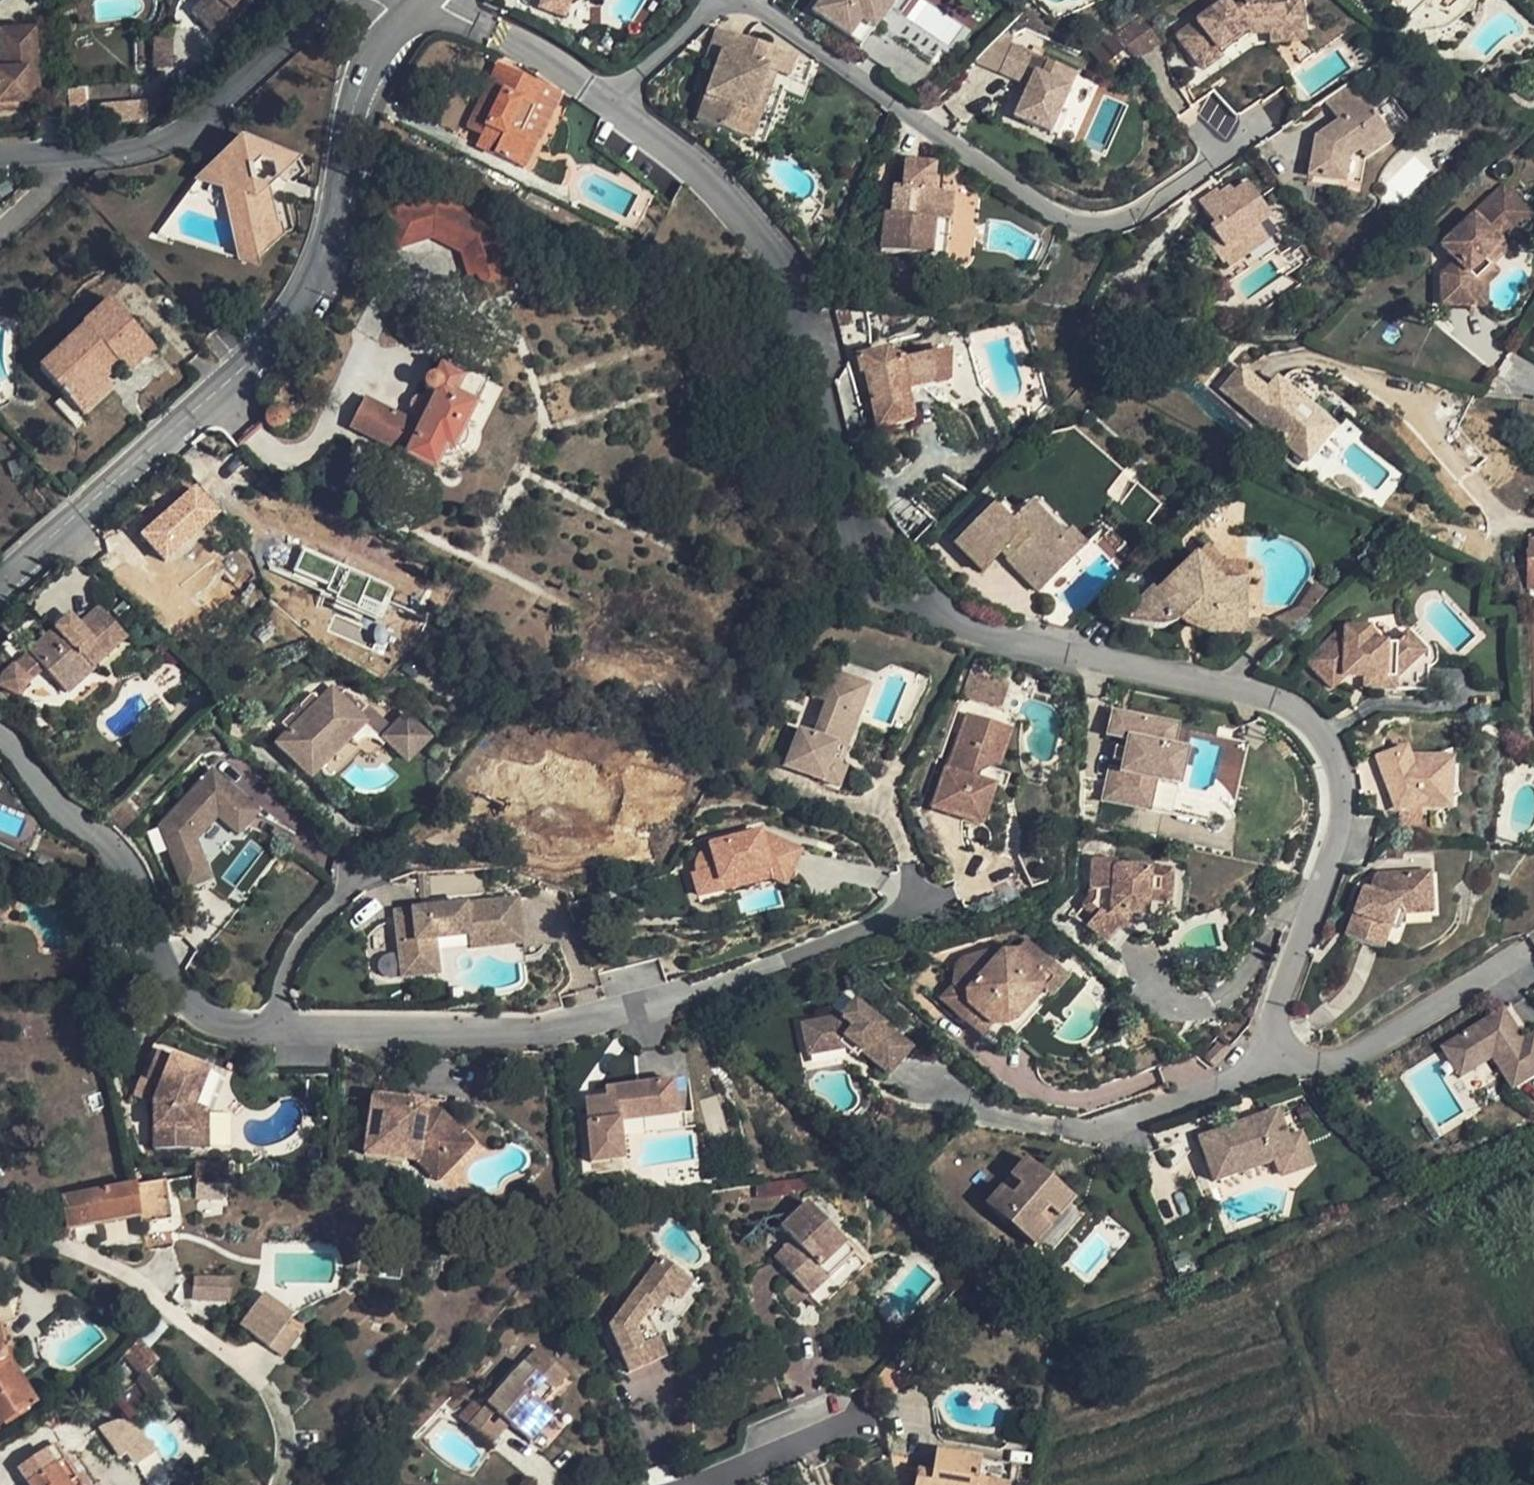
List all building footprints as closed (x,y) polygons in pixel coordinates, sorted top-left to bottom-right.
[(190,14),(210,33),(242,0),(203,0),(190,14)] [(563,16),(570,0),(543,0),(540,7),(563,16)] [(811,12),(849,39),(877,0),(819,0),(811,12)] [(849,39),(861,47),(894,0),(877,0),(849,39)] [(1177,35),(1198,64),(1218,50),(1220,54),(1253,31),(1270,30),(1270,32),(1285,31),(1284,23),(1302,21),(1300,0),(1290,0),(1282,1),(1282,0),(1249,0),(1249,4),(1239,4),(1232,10),(1225,1),(1177,35)] [(1407,20),(1425,3),(1422,0),(1387,0),(1407,20)] [(1141,17),(1117,35),(1135,58),(1160,41),(1141,17)] [(1267,30),(1268,44),(1304,41),(1302,21),(1284,23),(1285,31),(1270,32),(1270,30),(1267,30)] [(813,63),(718,29),(707,59),(718,63),(713,76),(706,96),(697,122),(764,145),(787,78),(806,84),(813,63)] [(15,109),(14,104),(26,104),(25,96),(36,95),(31,30),(0,34),(0,110),(15,109)] [(1102,64),(1122,47),(1110,32),(1090,48),(1102,64)] [(1012,44),(999,38),(976,62),(999,72),(1012,44)] [(172,39),(151,39),(152,69),(172,69),(172,39)] [(1012,44),(999,72),(1019,82),(1029,86),(1026,90),(1014,117),(1048,132),(1075,72),(1012,44)] [(561,97),(498,66),(487,87),(501,94),(480,137),(476,146),(516,166),(529,138),(538,142),(539,143),(561,98),(561,97)] [(706,96),(713,76),(702,72),(695,92),(706,96)] [(1017,86),(1026,90),(1029,86),(1019,82),(1017,86)] [(1353,86),(1325,105),(1337,123),(1345,117),(1350,125),(1371,111),(1353,86)] [(480,137),(501,94),(487,87),(466,130),(480,137)] [(1392,96),(1371,111),(1390,138),(1411,123),(1392,96)] [(137,101),(99,105),(100,122),(138,118),(137,101)] [(1312,158),(1307,183),(1344,189),(1345,183),(1356,185),(1359,169),(1363,169),(1364,161),(1392,141),(1390,138),(1371,111),(1350,125),(1345,117),(1337,123),(1322,133),(1312,158)] [(538,142),(529,138),(516,166),(524,170),(538,142)] [(283,234),(280,223),(276,222),(268,188),(299,158),(241,140),(197,181),(222,189),(238,194),(231,201),(246,262),(260,266),(258,257),(283,234)] [(886,213),(880,251),(930,257),(934,221),(949,222),(952,193),(931,191),(934,165),(906,162),(903,188),(910,189),(906,215),(891,213),(886,213)] [(1247,183),(1222,199),(1219,194),(1217,191),(1199,204),(1213,225),(1200,233),(1221,265),(1252,244),(1245,235),(1271,217),(1247,183)] [(903,188),(895,186),(891,213),(906,215),(910,189),(903,188)] [(1222,199),(1233,192),(1230,187),(1219,194),(1222,199)] [(1442,275),(1441,306),(1475,307),(1475,281),(1489,266),(1506,250),(1500,244),(1530,215),(1503,187),(1441,245),(1456,261),(1442,275)] [(246,262),(231,201),(238,194),(222,189),(239,260),(246,262)] [(434,201),(385,216),(396,251),(430,240),(459,255),(470,290),(505,280),(490,230),(434,201)] [(945,258),(949,222),(934,221),(930,257),(945,258)] [(1252,244),(1224,263),(1228,268),(1269,240),(1259,225),(1245,235),(1252,244)] [(1475,307),(1485,307),(1485,285),(1496,273),(1489,266),(1475,281),(1475,307)] [(509,294),(505,280),(470,290),(475,305),(509,294)] [(1226,302),(1225,292),(1212,292),(1211,302),(1226,302)] [(59,351),(39,371),(75,409),(106,381),(100,375),(114,361),(120,368),(127,376),(154,350),(109,302),(86,324),(93,331),(65,357),(59,351)] [(202,324),(223,341),(234,328),(214,311),(202,324)] [(83,329),(59,351),(65,357),(93,331),(86,324),(82,327),(83,329)] [(876,431),(911,423),(904,393),(950,382),(951,350),(888,364),(885,351),(856,358),(859,373),(863,373),(876,431)] [(100,375),(106,381),(120,368),(114,361),(100,375)] [(412,425),(364,400),(349,429),(404,457),(404,459),(433,473),(445,450),(451,453),(453,451),(459,450),(463,446),(466,442),(467,438),(466,434),(464,429),(487,383),(445,362),(435,380),(429,380),(426,381),(425,384),(424,387),(425,391),(428,394),(423,404),(427,405),(421,417),(417,415),(412,425)] [(1240,368),(1221,390),(1306,461),(1325,439),(1289,409),(1298,397),(1276,378),(1266,390),(1240,368)] [(106,381),(75,409),(83,418),(113,390),(106,381)] [(1335,428),(1298,397),(1289,409),(1325,439),(1335,428)] [(425,400),(419,398),(413,400),(410,402),(409,406),(408,409),(409,413),(412,417),(415,419),(417,415),(421,417),(427,405),(423,404),(425,400)] [(268,413),(266,417),(266,423),(268,427),(271,430),(275,431),(281,429),(284,427),(286,423),(286,418),(285,415),(282,412),(279,410),(275,410),(271,411),(268,413)] [(1040,500),(1033,507),(1062,537),(1070,530),(1040,500)] [(182,533),(197,520),(182,502),(156,523),(161,530),(145,543),(159,561),(186,538),(182,533)] [(992,506),(954,544),(982,572),(1000,554),(1038,593),(1079,554),(1029,503),(1009,524),(995,510),(992,506)] [(1002,503),(995,510),(1009,524),(1016,517),(1002,503)] [(1062,537),(1079,554),(1086,546),(1070,530),(1062,537)] [(186,538),(159,561),(170,574),(197,552),(186,538)] [(390,587),(305,547),(296,567),(330,583),(327,589),(337,594),(336,597),(357,606),(362,595),(382,604),(390,587)] [(1204,549),(1194,559),(1220,585),(1221,567),(1204,549)] [(1152,590),(1119,622),(1161,629),(1165,628),(1173,626),(1179,622),(1192,630),(1207,634),(1242,637),(1244,587),(1220,585),(1194,559),(1156,594),(1152,590)] [(1220,585),(1244,587),(1245,568),(1221,567),(1220,585)] [(1297,609),(1308,615),(1325,594),(1312,585),(1297,609)] [(377,615),(382,604),(362,595),(357,606),(377,615)] [(81,630),(102,611),(99,608),(78,626),(81,630)] [(1273,620),(1289,633),(1308,615),(1297,609),(1273,620)] [(91,669),(126,638),(102,611),(81,630),(78,626),(69,617),(29,653),(41,666),(66,694),(93,670),(91,669)] [(263,643),(273,632),(264,623),(253,634),(263,643)] [(1368,629),(1343,628),(1306,661),(1332,688),(1342,679),(1343,677),(1365,677),(1395,678),(1394,690),(1428,691),(1429,660),(1405,634),(1396,644),(1368,643),(1368,629)] [(41,666),(29,653),(14,667),(25,680),(41,666)] [(14,667),(2,677),(0,682),(0,688),(17,697),(28,683),(25,680),(14,667)] [(868,687),(823,669),(812,698),(826,703),(813,736),(791,728),(777,764),(837,787),(844,769),(837,767),(868,687)] [(979,702),(986,682),(968,675),(961,696),(979,702)] [(1365,689),(1394,690),(1395,678),(1365,677),(1365,689)] [(999,709),(1006,689),(986,682),(979,702),(999,709)] [(349,737),(366,721),(359,714),(368,705),(360,697),(345,689),(339,695),(332,688),(320,700),(312,692),(300,704),(300,708),(307,714),(300,720),(294,714),(291,714),(282,723),(290,731),(278,743),(310,776),(349,737)] [(291,709),(291,712),(291,714),(294,714),(300,720),(307,714),(300,708),(300,704),(297,704),(293,706),(291,709)] [(392,729),(368,705),(359,714),(366,721),(349,737),(358,746),(362,741),(370,739),(376,740),(379,742),(382,746),(387,740),(384,737),(392,729)] [(1011,729),(967,713),(947,771),(945,770),(931,809),(980,826),(994,787),(991,786),(996,772),(1011,729)] [(387,740),(407,759),(429,737),(407,714),(392,729),(384,737),(387,740)] [(1171,749),(1176,728),(1113,714),(1108,735),(1128,739),(1126,750),(1123,762),(1121,772),(1110,770),(1104,800),(1148,810),(1155,780),(1164,782),(1171,749)] [(1123,762),(1126,750),(1117,748),(1114,760),(1123,762)] [(1405,748),(1375,759),(1394,814),(1409,809),(1449,812),(1451,759),(1409,757),(1405,748)] [(1171,749),(1164,782),(1178,786),(1185,752),(1171,749)] [(212,770),(160,826),(171,856),(182,885),(184,889),(210,879),(195,840),(218,816),(238,835),(259,813),(212,770)] [(991,786),(994,787),(1004,790),(1009,776),(996,772),(991,786)] [(160,826),(146,832),(158,861),(171,856),(160,826)] [(800,851),(760,832),(710,844),(711,848),(708,849),(702,853),(698,861),(696,866),(698,872),(693,873),(698,895),(722,889),(720,881),(769,869),(766,858),(791,870),(800,851)] [(182,885),(171,856),(158,861),(170,890),(182,885)] [(766,858),(771,877),(784,883),(791,870),(766,858)] [(1087,929),(1105,944),(1119,926),(1124,927),(1128,926),(1130,923),(1130,915),(1145,916),(1146,901),(1168,903),(1171,871),(1116,866),(1116,860),(1093,858),(1090,898),(1086,902),(1100,914),(1087,929)] [(720,881),(722,889),(771,877),(769,869),(720,881)] [(1346,937),(1380,949),(1397,903),(1430,901),(1429,874),(1377,875),(1371,893),(1363,890),(1346,937)] [(511,897),(409,910),(411,924),(399,925),(400,935),(391,936),(391,940),(396,940),(398,955),(431,951),(429,939),(462,935),(464,948),(518,941),(511,897)] [(1397,903),(1404,914),(1430,912),(1430,901),(1397,903)] [(1397,903),(1389,927),(1398,930),(1404,914),(1397,903)] [(409,910),(388,913),(391,936),(400,935),(399,925),(411,924),(409,910)] [(1048,962),(1024,941),(1015,952),(998,953),(995,950),(963,959),(957,966),(953,987),(942,1000),(993,1046),(1007,1030),(1014,1036),(1050,996),(1032,980),(1048,962)] [(398,955),(393,956),(396,978),(433,974),(431,951),(398,955)] [(1066,979),(1048,962),(1032,980),(1050,996),(1066,979)] [(855,1000),(841,1016),(803,1024),(807,1044),(844,1037),(888,1074),(911,1047),(855,1000)] [(1479,1066),(1498,1055),(1515,1085),(1533,1075),(1533,1035),(1529,1038),(1511,1007),(1460,1035),(1479,1066)] [(1479,1066),(1460,1035),(1448,1042),(1466,1074),(1479,1066)] [(861,1051),(844,1037),(807,1044),(809,1054),(844,1047),(856,1057),(861,1051)] [(1204,1057),(1213,1066),(1228,1051),(1219,1042),(1204,1057)] [(192,1150),(192,1110),(206,1073),(158,1054),(147,1081),(149,1082),(159,1086),(153,1103),(153,1105),(154,1150),(192,1150)] [(219,1078),(206,1073),(192,1110),(206,1112),(219,1078)] [(159,1086),(149,1082),(141,1101),(153,1105),(153,1103),(159,1086)] [(673,1082),(604,1089),(605,1099),(584,1101),(591,1163),(623,1159),(618,1121),(676,1115),(673,1082)] [(408,1103),(372,1098),(364,1154),(400,1159),(401,1148),(434,1153),(440,1159),(463,1137),(439,1114),(425,1112),(407,1110),(408,1103)] [(426,1105),(408,1103),(407,1110),(425,1112),(426,1105)] [(206,1112),(192,1110),(192,1150),(206,1150),(206,1112)] [(1276,1111),(1199,1139),(1214,1181),(1291,1154),(1276,1111)] [(1286,1139),(1291,1154),(1275,1160),(1281,1176),(1312,1165),(1301,1134),(1286,1139)] [(472,1146),(463,1137),(440,1159),(426,1172),(435,1181),(472,1146)] [(401,1148),(400,1159),(400,1161),(418,1163),(426,1172),(440,1159),(434,1153),(401,1148)] [(985,1206),(1032,1247),(1073,1200),(1026,1159),(985,1206)] [(195,1186),(227,1187),(228,1165),(194,1164),(194,1182),(195,1186)] [(170,1220),(164,1183),(63,1200),(68,1227),(139,1214),(141,1225),(170,1220)] [(195,1186),(194,1201),(222,1202),(223,1187),(195,1186)] [(844,1245),(806,1204),(780,1229),(791,1241),(773,1258),(820,1308),(863,1267),(843,1246),(844,1245)] [(382,1251),(378,1278),(400,1282),(404,1254),(382,1251)] [(659,1258),(609,1327),(629,1373),(664,1357),(649,1321),(669,1293),(682,1276),(659,1258)] [(692,1283),(682,1276),(669,1293),(680,1300),(692,1283)] [(231,1280),(193,1278),(192,1300),(230,1303),(231,1280)] [(808,1295),(795,1281),(783,1293),(793,1309),(808,1295)] [(96,1305),(103,1299),(95,1290),(88,1296),(96,1305)] [(263,1295),(240,1326),(281,1356),(296,1335),(284,1326),(292,1317),(263,1295)] [(151,1369),(160,1362),(140,1340),(132,1348),(151,1369)] [(34,1402),(0,1348),(0,1347),(0,1424),(34,1402)] [(536,1348),(468,1426),(491,1446),(510,1424),(530,1442),(554,1415),(542,1404),(553,1392),(567,1375),(536,1348)] [(868,1388),(881,1399),(913,1383),(890,1363),(868,1388)] [(567,1375),(553,1392),(557,1395),(572,1379),(567,1375)] [(138,1382),(119,1396),(112,1401),(128,1422),(154,1404),(138,1382)] [(554,1415),(530,1442),(539,1451),(563,1424),(554,1415)] [(19,1469),(29,1484),(65,1459),(55,1444),(19,1469)] [(914,1484),(1001,1484),(976,1481),(979,1461),(935,1453),(931,1472),(917,1469),(914,1484)] [(65,1459),(29,1484),(83,1484),(65,1459)]
